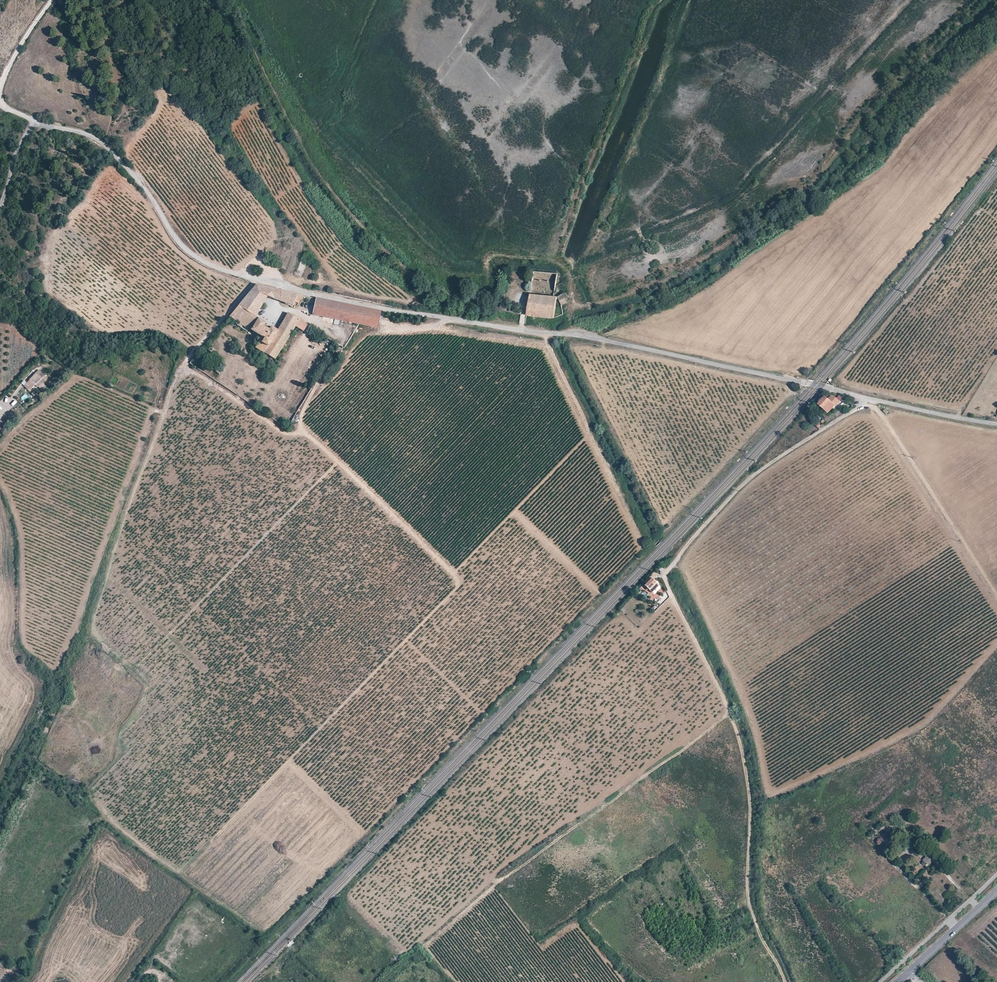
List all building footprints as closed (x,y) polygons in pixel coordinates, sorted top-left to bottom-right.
[(251,290),(268,296),(292,305),(294,302),(299,303),(303,294),(257,283),(251,290)] [(263,304),(268,296),(251,290),(248,294),(263,304)] [(263,304),(248,294),(229,317),(239,323),(237,324),(240,326),(242,325),(265,337),(255,347),(275,359),(285,345),(296,326),(304,331),(308,324),(288,312),(278,328),(271,325),(270,328),(265,325),(266,322),(256,316),(263,304)] [(556,297),(560,306),(566,303),(562,294),(556,297)] [(553,319),(556,297),(530,295),(526,316),(553,319)] [(313,314),(377,327),(380,311),(316,297),(313,314)] [(36,373),(30,379),(30,380),(28,383),(27,383),(28,385),(32,388),(36,385),(38,387),(44,380),(43,379),(46,376),(42,372),(39,375),(36,373)] [(828,412),(834,407),(825,398),(819,404),(828,412)] [(646,586),(650,589),(656,583),(652,580),(646,586)] [(920,878),(928,871),(925,868),(917,875),(920,878)]
